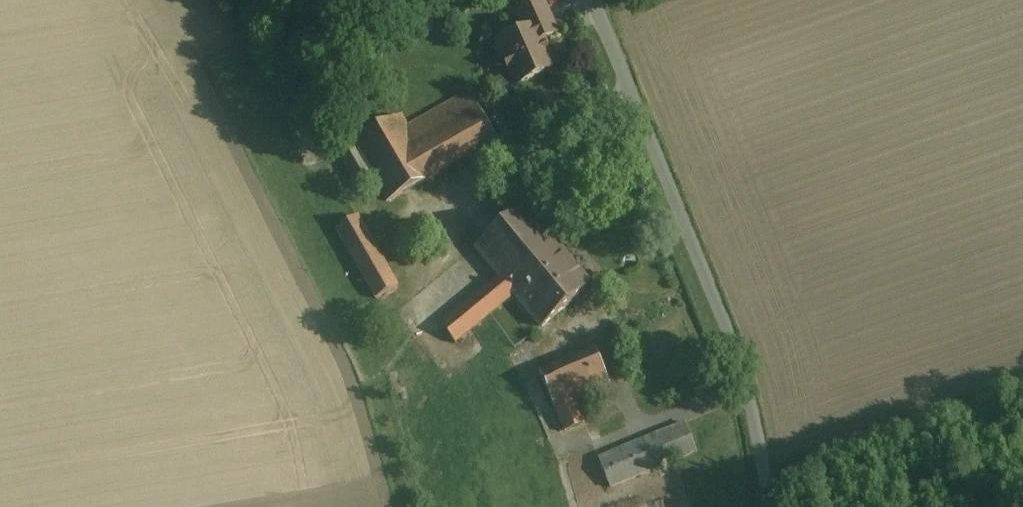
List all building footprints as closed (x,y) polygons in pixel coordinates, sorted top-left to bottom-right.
[(517,13),(526,34),(536,29),(543,40),(557,34),(542,0),(517,13)] [(545,45),(543,40),(536,29),(526,34),(510,41),(506,39),(498,43),(496,50),(500,58),(504,60),(516,87),(551,70),(547,59),(540,57),(545,45)] [(495,141),(469,96),(408,131),(400,117),(338,154),(361,191),(375,183),(387,202),(495,141)] [(474,248),(500,279),(500,278),(513,294),(542,327),(590,285),(525,206),(474,248)] [(397,287),(357,216),(347,222),(345,218),(339,222),(342,225),(336,228),(376,299),(397,287)] [(499,306),(513,294),(500,278),(500,279),(486,290),(485,288),(440,325),(454,342),(472,328),(499,306)] [(610,384),(593,349),(539,374),(564,432),(584,424),(574,401),(610,384)] [(696,452),(685,422),(598,458),(609,488),(696,452)]
